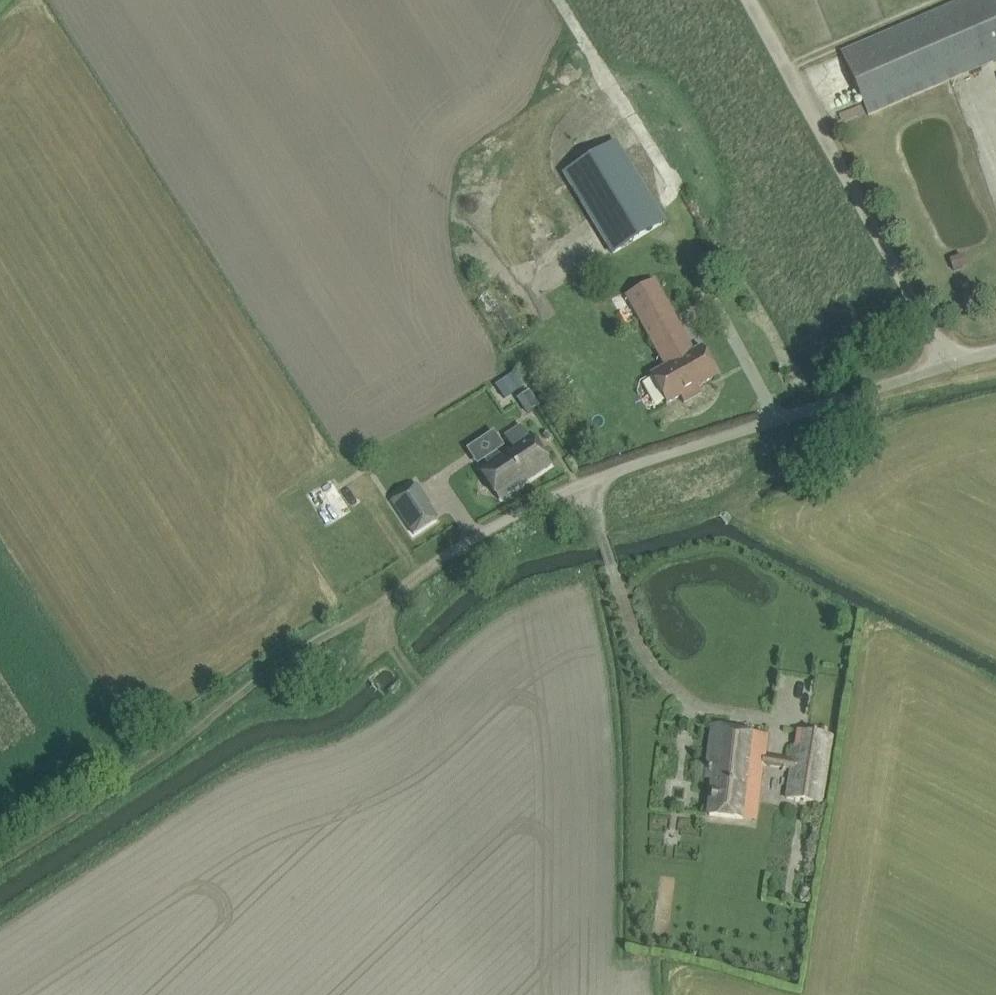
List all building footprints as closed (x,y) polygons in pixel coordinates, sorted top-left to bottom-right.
[(835,45),(860,111),(995,61),(995,0),(956,0),(835,45)] [(616,141),(565,173),(614,253),(665,221),(616,141)] [(698,387),(718,376),(703,347),(694,352),(655,280),(627,296),(666,367),(651,376),(666,404),(681,397),(684,403),(702,393),(698,387)] [(499,397),(520,388),(513,373),(492,382),(499,397)] [(500,501),(552,466),(531,435),(529,437),(521,425),(505,436),(510,443),(477,467),(500,501)] [(433,521),(424,508),(429,505),(417,486),(393,501),(414,533),(433,521)] [(711,725),(705,779),(710,780),(707,816),(743,820),(746,792),(761,794),(769,735),(711,725)] [(767,755),(765,767),(789,770),(785,798),(824,804),(835,735),(802,729),(799,747),(793,746),(791,759),(767,755)]
